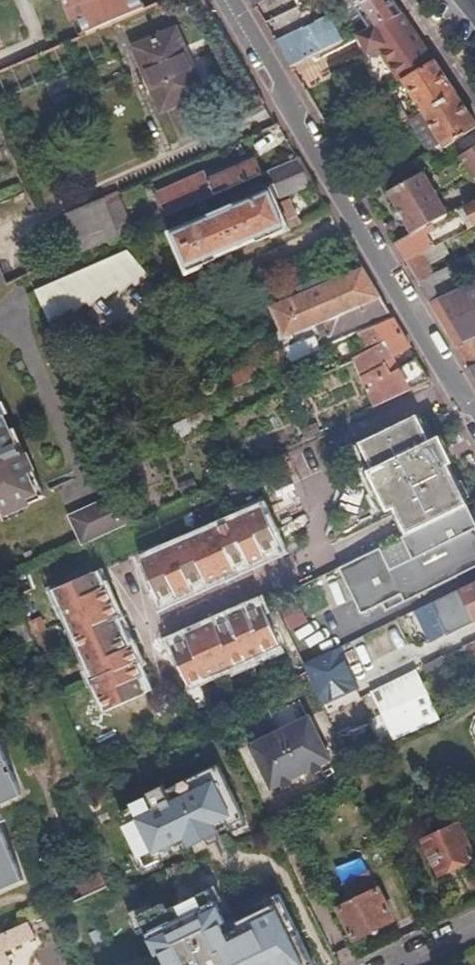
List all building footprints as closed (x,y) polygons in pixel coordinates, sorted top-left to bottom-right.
[(75,22),(82,19),(88,33),(111,24),(120,20),(146,8),(142,0),(66,0),(75,22)] [(369,29),(401,12),(393,0),(350,0),(369,29)] [(434,61),(401,12),(369,29),(358,34),(369,52),(380,48),(399,82),(400,81),(434,61)] [(291,68),(344,42),(341,37),(332,21),(330,18),(304,31),(303,29),(276,43),(291,68)] [(332,21),(341,37),(346,35),(346,28),(342,20),(336,18),(332,21)] [(122,50),(111,24),(88,33),(0,71),(0,104),(122,50)] [(188,69),(193,66),(177,30),(135,49),(162,111),(200,95),(188,69)] [(369,52),(358,34),(355,36),(365,54),(369,52)] [(456,93),(434,61),(400,81),(420,112),(456,93)] [(456,93),(420,112),(445,148),(474,129),(474,122),(456,93)] [(460,155),(474,177),(474,145),(460,155)] [(0,154),(0,176),(14,170),(6,151),(0,154)] [(299,159),(270,171),(281,196),(313,184),(299,159)] [(262,176),(262,175),(256,161),(209,181),(206,174),(159,195),(168,216),(262,176)] [(446,216),(448,214),(422,171),(387,192),(412,234),(446,216)] [(272,238),(288,230),(270,189),(168,233),(186,275),(202,268),(200,263),(215,257),(216,259),(256,241),(256,238),(269,233),(272,238)] [(33,215),(25,195),(0,205),(0,229),(33,215)] [(119,236),(156,220),(150,205),(127,215),(119,195),(104,201),(119,236)] [(453,211),(464,226),(456,230),(459,235),(474,227),(474,199),(453,211)] [(119,236),(104,201),(67,216),(83,254),(120,238),(119,236)] [(464,226),(453,211),(448,214),(446,216),(456,230),(464,226)] [(411,235),(395,244),(407,264),(422,255),(411,235)] [(433,274),(429,267),(449,256),(443,244),(422,255),(407,264),(430,304),(439,299),(460,290),(451,268),(433,274)] [(36,292),(50,325),(71,307),(75,311),(87,301),(91,304),(102,294),(106,298),(118,288),(121,292),(132,282),(135,285),(148,274),(128,251),(36,292)] [(380,298),(363,268),(271,308),(283,339),(288,337),(325,321),(380,298)] [(439,299),(452,322),(443,326),(456,348),(474,339),(474,283),(460,290),(439,299)] [(389,312),(380,298),(325,321),(332,337),(389,312)] [(375,406),(430,381),(417,359),(398,368),(392,357),(409,347),(392,318),(360,333),(371,352),(354,362),(375,406)] [(288,337),(283,339),(282,339),(284,345),(290,342),(288,337)] [(456,348),(468,368),(474,364),(474,339),(456,348)] [(291,363),(321,350),(317,340),(287,353),(291,363)] [(215,382),(220,394),(291,363),(287,353),(286,351),(215,382)] [(4,509),(6,515),(45,498),(28,456),(22,458),(16,445),(13,446),(7,433),(10,431),(0,408),(0,510),(4,509)] [(171,431),(175,441),(215,423),(211,413),(171,431)] [(410,533),(468,506),(434,439),(429,442),(416,416),(360,444),(372,469),(368,472),(388,512),(398,507),(410,533)] [(83,545),(131,523),(119,496),(71,518),(83,545)] [(468,506),(410,533),(401,538),(411,559),(390,569),(380,548),(338,569),(361,615),(382,605),(385,613),(432,590),(432,585),(442,585),(443,580),(454,580),(454,573),(466,574),(467,567),(474,568),(474,537),(472,531),(474,530),(474,520),(468,506)] [(264,541),(275,536),(263,509),(143,562),(155,589),(167,584),(166,581),(170,579),(178,596),(192,589),(186,575),(197,571),(196,568),(200,566),(208,582),(235,570),(228,554),(233,552),(234,554),(244,550),(251,563),(265,557),(257,541),(262,538),(264,541)] [(281,550),(275,536),(264,541),(262,538),(257,541),(265,557),(281,550)] [(235,570),(251,563),(244,550),(234,554),(233,552),(228,554),(235,570)] [(186,575),(192,589),(208,582),(200,566),(196,568),(197,571),(186,575)] [(97,571),(84,577),(89,589),(86,590),(88,595),(105,587),(97,571)] [(107,710),(135,698),(130,686),(126,687),(124,682),(141,675),(135,661),(137,660),(131,647),(115,654),(113,650),(116,648),(111,637),(106,625),(103,627),(101,622),(117,615),(105,587),(88,595),(86,590),(89,589),(84,577),(57,589),(96,679),(94,680),(107,710)] [(167,584),(155,589),(162,603),(178,596),(170,579),(166,581),(167,584)] [(474,621),(474,582),(460,590),(463,596),(467,604),(438,617),(447,635),(474,621)] [(434,610),(463,596),(460,590),(430,604),(434,610)] [(255,621),(266,616),(260,603),(244,610),(251,626),(256,624),(255,621)] [(279,644),(266,616),(255,621),(256,624),(251,626),(244,610),(230,616),(236,630),(225,634),(226,637),(222,640),(214,623),(187,635),(194,652),(190,654),(188,651),(177,656),(189,684),(279,644)] [(124,631),(117,615),(101,622),(103,627),(106,625),(111,637),(124,631)] [(236,630),(230,616),(214,623),(222,640),(226,637),(225,634),(236,630)] [(377,630),(367,635),(372,646),(381,641),(377,630)] [(115,654),(131,647),(124,631),(111,637),(116,648),(113,650),(115,654)] [(171,643),(177,656),(188,651),(190,654),(194,652),(187,635),(171,643)] [(462,650),(467,662),(474,658),(474,646),(462,650)] [(467,662),(462,650),(453,652),(459,666),(467,662)] [(453,652),(424,666),(430,679),(444,673),(459,666),(453,652)] [(304,666),(309,678),(328,669),(323,657),(304,666)] [(444,673),(430,679),(422,683),(428,697),(450,687),(444,673)] [(130,686),(135,698),(148,692),(141,675),(124,682),(126,687),(130,686)] [(394,736),(437,717),(431,704),(388,722),(394,736)] [(271,790),(281,786),(291,781),(310,771),(320,767),(330,762),(309,717),(250,746),(271,790)] [(22,796),(0,745),(0,802),(2,805),(22,796)] [(322,771),(320,767),(310,771),(313,775),(322,771)] [(142,873),(238,826),(212,774),(159,799),(156,793),(142,800),(145,806),(116,820),(142,873)] [(291,781),(281,786),(283,790),(293,785),(291,781)] [(474,859),(458,824),(423,840),(440,875),(474,859)] [(3,888),(4,890),(23,881),(0,828),(0,890),(3,888)] [(83,898),(107,886),(101,872),(76,883),(83,898)] [(354,939),(393,920),(370,873),(343,886),(350,902),(339,908),(354,939)] [(272,898),(217,925),(204,898),(161,918),(156,908),(135,919),(153,956),(134,964),(304,964),(272,898)] [(5,952),(36,937),(29,922),(0,936),(0,954),(5,952)] [(10,963),(5,952),(0,954),(0,964),(4,964),(10,963)]
